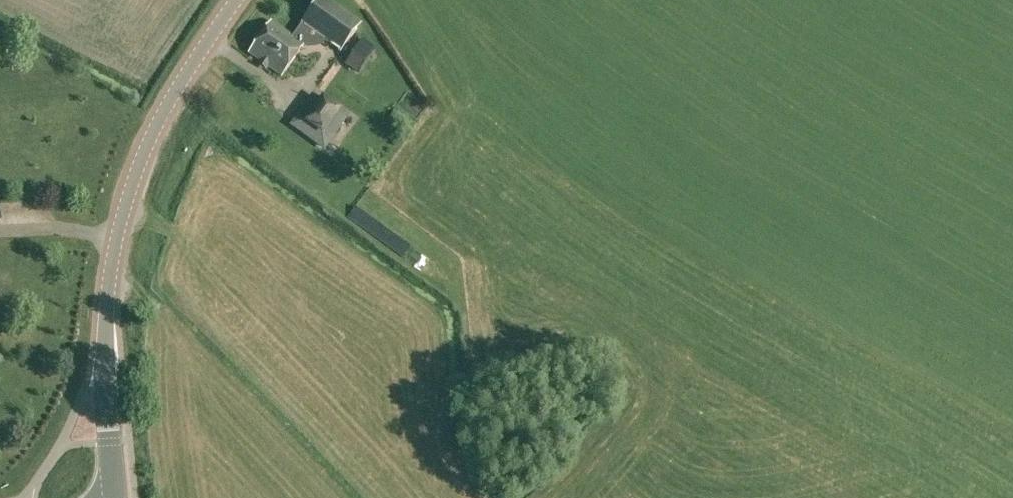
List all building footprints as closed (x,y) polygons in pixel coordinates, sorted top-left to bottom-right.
[(281,76),(303,45),(302,44),(312,31),(340,52),(360,24),(327,0),(318,0),(301,24),(302,24),(293,37),(271,22),(249,53),(281,76)] [(343,63),(360,74),(371,57),(355,46),(343,63)] [(295,127),(322,147),(332,134),(339,140),(351,124),(343,119),(343,118),(312,96),(298,114),(302,118),(295,127)]
